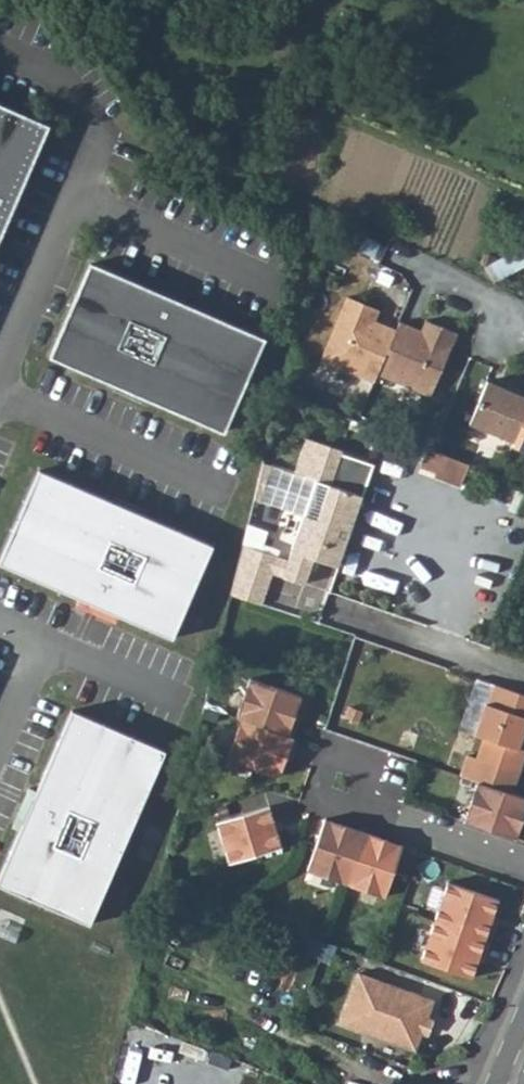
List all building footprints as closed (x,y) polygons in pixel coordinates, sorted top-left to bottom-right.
[(0,111),(0,233),(45,130),(0,111)] [(485,259),(494,278),(523,264),(523,241),(485,259)] [(88,268),(48,361),(222,437),(262,344),(88,268)] [(373,379),(395,328),(373,319),(378,308),(347,295),(320,357),(373,379)] [(420,329),(399,320),(377,372),(430,394),(456,332),(425,318),(420,329)] [(517,387),(515,391),(507,388),(488,379),(469,420),(513,440),(523,416),(523,390),(517,387)] [(511,444),(523,450),(523,416),(513,440),(511,444)] [(303,514),(287,559),(281,576),(303,583),(312,557),(337,566),(372,463),(340,452),(341,449),(305,437),(293,470),(262,460),(253,497),(303,514)] [(434,473),(443,453),(429,448),(427,447),(418,466),(434,473)] [(468,464),(443,453),(434,473),(460,483),(468,464)] [(0,558),(0,572),(170,646),(207,552),(34,477),(0,558)] [(242,544),(238,561),(271,572),(277,556),(242,544)] [(287,559),(277,556),(271,572),(281,576),(287,559)] [(238,561),(230,593),(261,604),(271,572),(238,561)] [(302,694),(250,676),(237,716),(242,717),(229,757),(280,774),(294,735),(289,733),(302,694)] [(521,747),(523,739),(523,719),(523,717),(523,693),(496,683),(489,704),(486,703),(475,735),(485,739),(478,755),(468,752),(462,773),(479,779),(515,790),(523,764),(523,749),(521,747)] [(0,874),(0,892),(90,931),(163,753),(69,711),(0,874)] [(523,814),(523,794),(515,790),(479,779),(466,818),(517,835),(523,814)] [(230,863),(282,845),(269,806),(217,823),(230,863)] [(364,829),(325,816),(308,868),(347,881),(386,894),(403,842),(364,829)] [(422,959),(474,976),(487,937),(500,898),(449,880),(436,920),(422,959)] [(432,1002),(356,976),(338,1027),(415,1053),(432,1002)] [(122,1077),(151,1083),(157,1054),(129,1048),(122,1077)]
